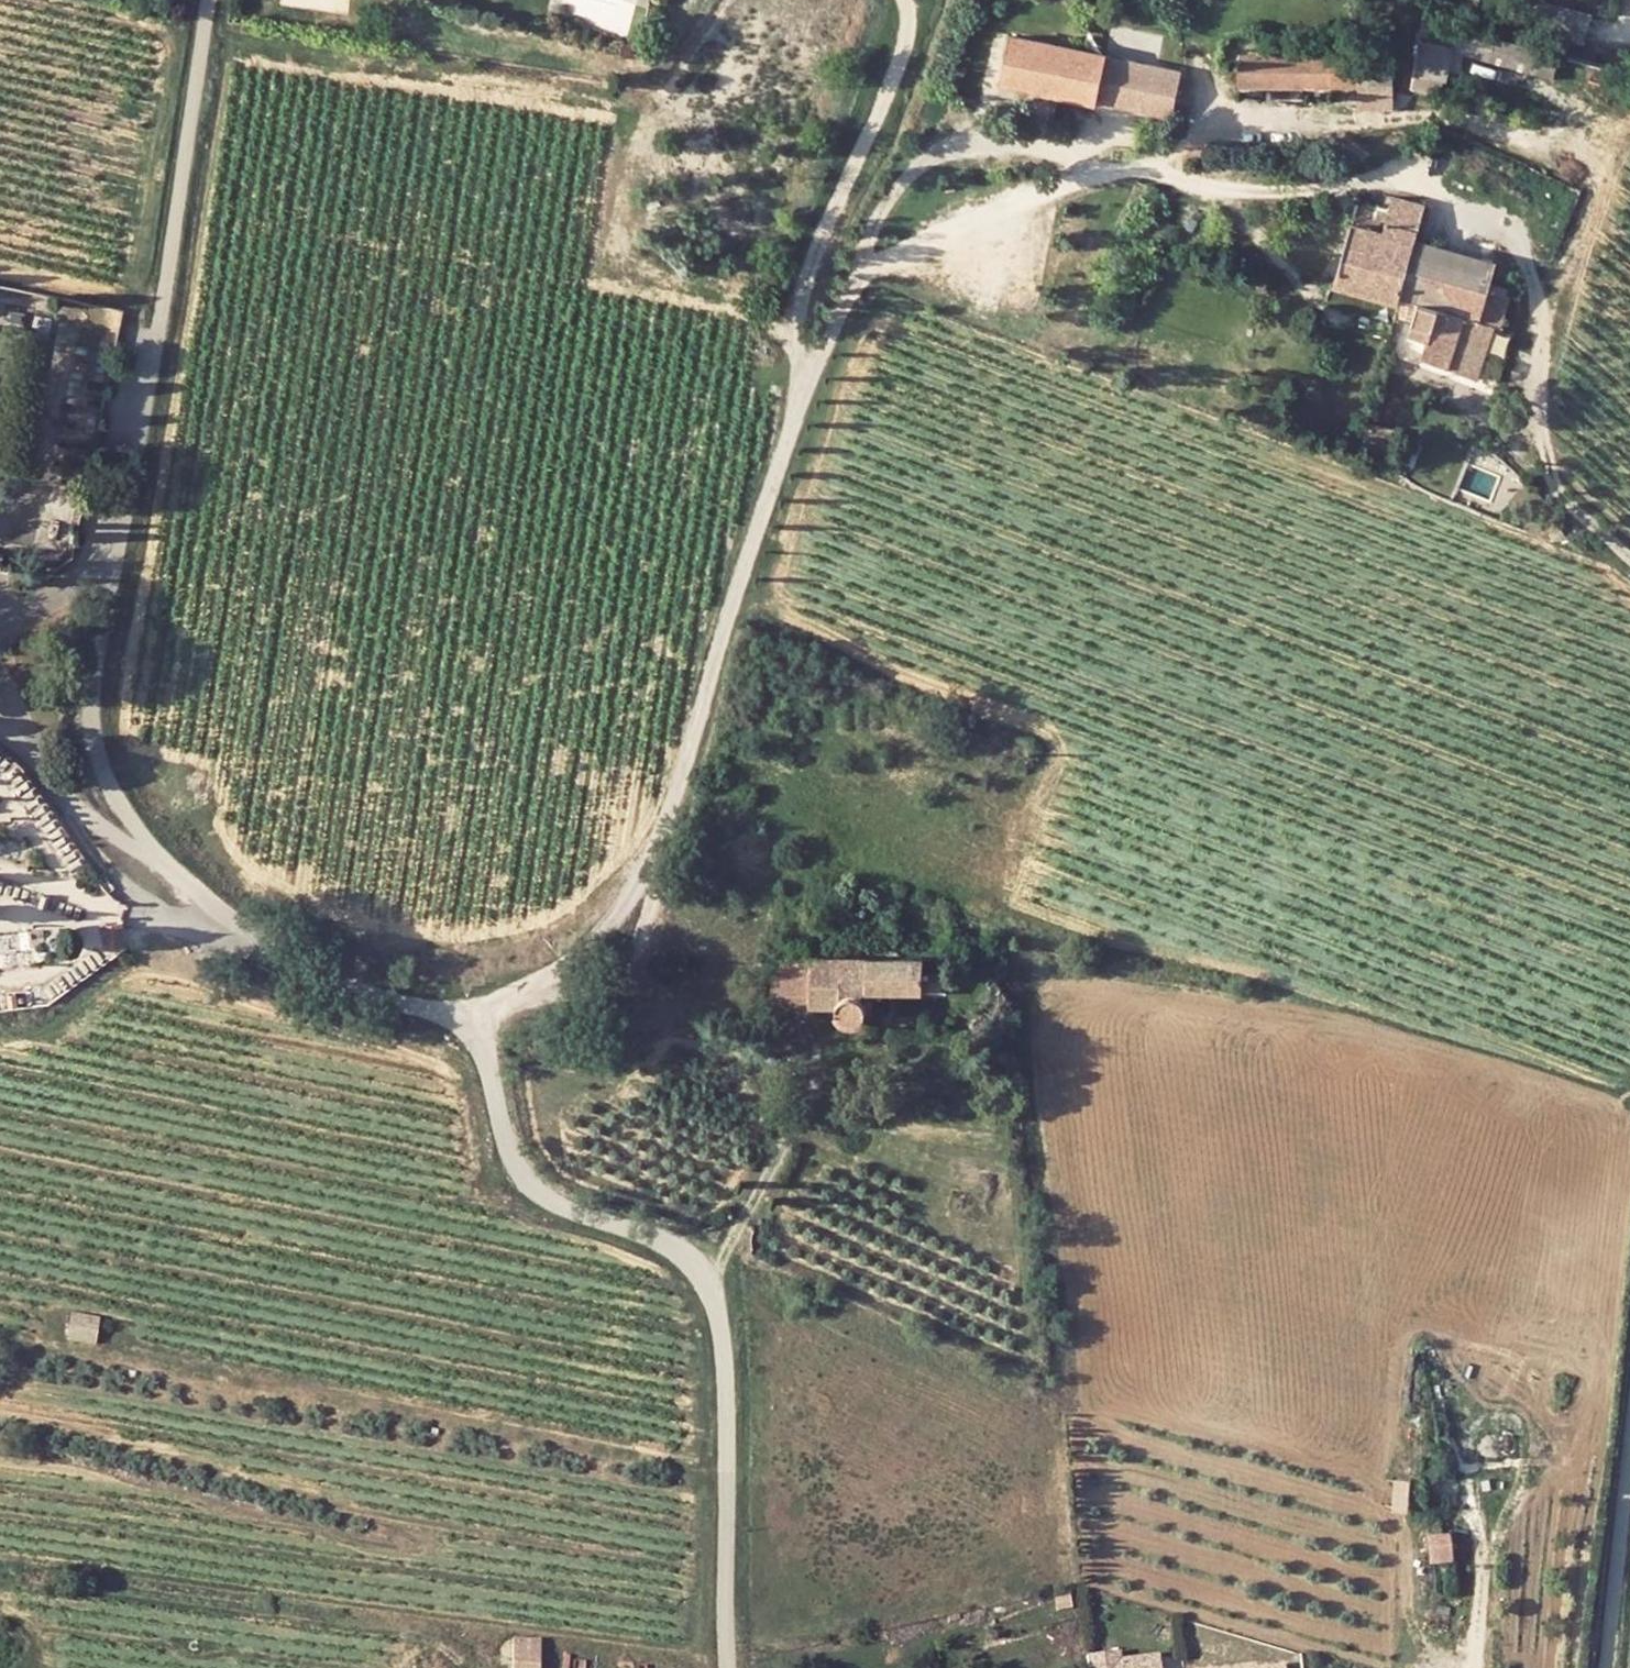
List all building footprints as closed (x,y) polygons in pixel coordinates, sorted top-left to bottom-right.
[(1542,0),(1536,31),(1588,45),(1594,13),(1542,0)] [(1416,44),(1410,93),(1436,96),(1440,86),(1443,86),(1449,55),(1450,48),(1492,61),(1496,42),(1420,20),(1416,44)] [(1007,49),(1003,73),(1001,91),(1095,108),(1102,62),(1008,43),(1007,49)] [(989,71),(1003,73),(1007,49),(992,46),(989,71)] [(1238,61),(1238,90),(1357,92),(1357,66),(1238,61)] [(1161,120),(1170,75),(1102,62),(1095,108),(1161,120)] [(1357,92),(1392,92),(1393,68),(1357,66),(1357,92)] [(1332,289),(1395,308),(1397,301),(1410,246),(1420,214),(1387,204),(1384,215),(1353,206),(1332,289)] [(1491,245),(1458,237),(1452,258),(1485,268),(1491,245)] [(1416,305),(1431,252),(1410,246),(1397,301),(1416,305)] [(1416,305),(1472,319),(1479,292),(1485,268),(1452,258),(1431,252),(1416,305)] [(1497,335),(1505,300),(1479,292),(1472,319),(1416,305),(1407,338),(1422,342),(1417,362),(1475,375),(1485,331),(1497,335)] [(107,947),(126,948),(127,937),(128,922),(106,923),(107,947)] [(923,992),(923,960),(776,966),(771,1009),(836,1008),(845,1022),(856,1022),(865,1009),(865,995),(923,992)] [(98,1323),(72,1320),(69,1345),(94,1348),(98,1323)] [(1449,1535),(1426,1536),(1429,1562),(1450,1561),(1449,1535)] [(1071,1608),(1069,1594),(1052,1597),(1054,1610),(1071,1608)] [(540,1646),(513,1643),(513,1667),(539,1667),(540,1646)] [(1120,1655),(1088,1659),(1090,1667),(1122,1667),(1121,1664),(1120,1655)] [(1121,1664),(1122,1667),(1162,1667),(1160,1659),(1121,1664)]
